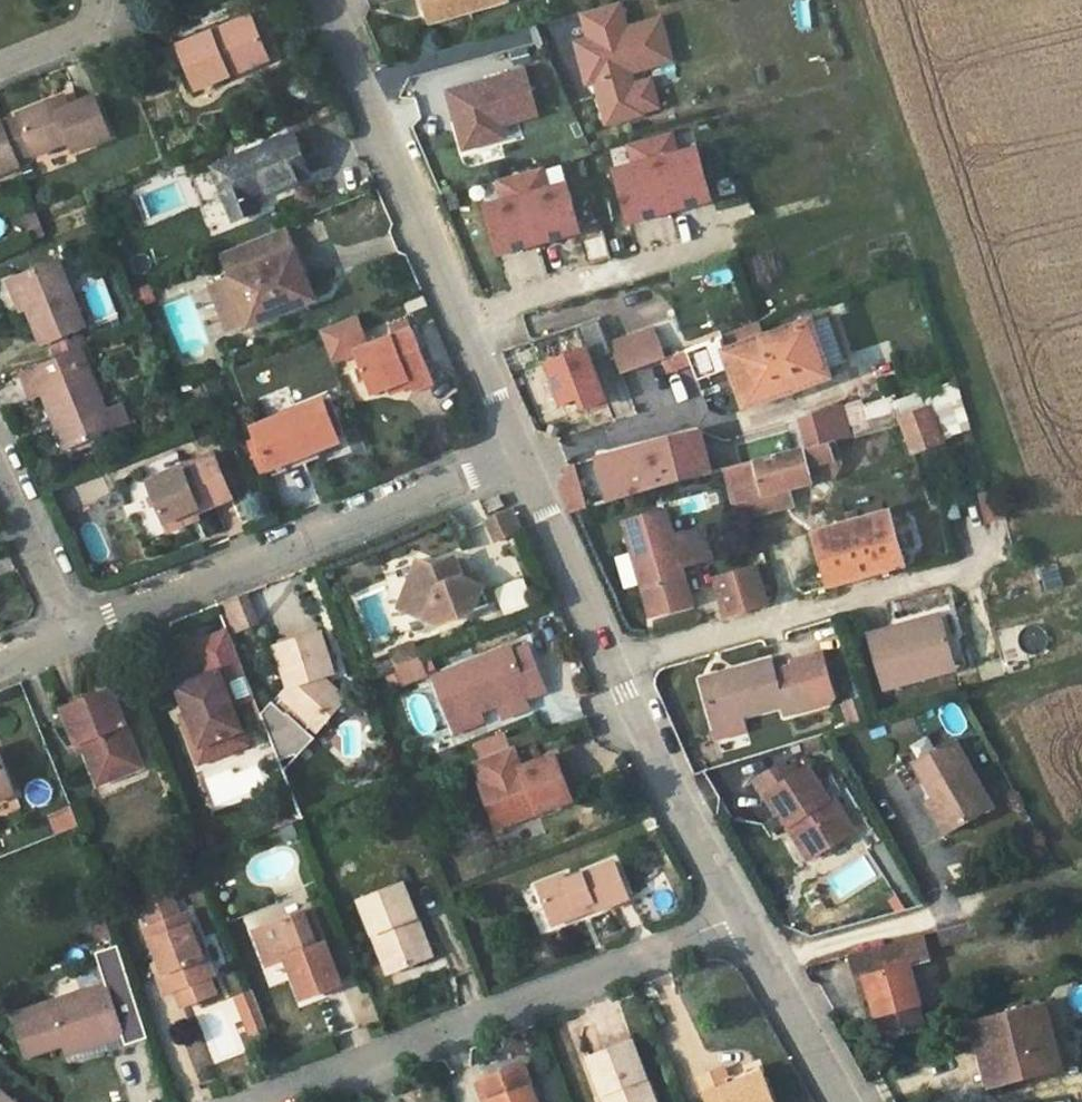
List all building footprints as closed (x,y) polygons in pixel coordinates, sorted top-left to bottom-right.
[(506,0),(423,0),(427,17),(467,6),(468,10),(506,0)] [(676,65),(664,15),(627,24),(622,2),(578,13),(582,29),(551,36),(559,68),(583,62),(599,128),(663,113),(652,71),(676,65)] [(227,69),(265,53),(250,17),(178,47),(195,89),(229,75),(227,69)] [(227,69),(229,75),(267,59),(265,53),(227,69)] [(514,124),(539,118),(527,67),(444,87),(460,152),(517,138),(514,124)] [(65,98),(47,105),(52,116),(69,109),(65,98)] [(95,99),(69,109),(52,116),(47,105),(18,117),(19,120),(33,155),(34,158),(70,145),(74,154),(111,139),(95,99)] [(19,120),(4,125),(19,161),(33,155),(19,120)] [(19,161),(4,125),(4,123),(0,124),(0,176),(21,167),(19,161)] [(674,131),(624,144),(629,163),(611,168),(627,226),(714,203),(699,144),(679,150),(674,131)] [(310,178),(293,137),(211,169),(233,222),(259,212),(255,201),(310,178)] [(582,234),(568,180),(549,185),(544,168),(478,185),(496,257),(582,234)] [(208,287),(213,300),(234,291),(249,328),(309,305),(297,274),(303,272),(286,228),(219,255),(229,279),(208,287)] [(49,343),(77,331),(85,328),(58,262),(15,280),(26,309),(41,346),(49,343)] [(315,303),(303,272),(297,274),(309,305),(315,303)] [(19,312),(26,309),(15,280),(7,282),(19,312)] [(234,291),(213,300),(228,336),(249,328),(234,291)] [(783,394),(833,377),(829,369),(844,364),(826,317),(811,323),(811,321),(762,338),(783,394)] [(783,394),(762,338),(757,323),(684,351),(696,379),(730,368),(745,409),(783,394)] [(653,329),(610,344),(621,375),(664,358),(653,329)] [(371,394),(390,386),(410,379),(412,384),(415,392),(436,383),(414,330),(355,353),(371,394)] [(55,359),(81,349),(84,348),(77,331),(49,343),(55,359)] [(105,340),(107,346),(113,344),(115,351),(124,347),(119,334),(105,340)] [(81,349),(86,362),(92,360),(89,353),(107,346),(105,340),(84,348),(81,349)] [(563,417),(609,400),(588,346),(542,364),(563,417)] [(115,433),(114,431),(107,414),(86,362),(81,349),(55,359),(31,369),(38,387),(41,386),(45,395),(66,452),(115,433)] [(664,374),(687,366),(683,353),(660,361),(664,374)] [(17,406),(45,395),(41,386),(38,387),(31,369),(6,379),(17,406)] [(410,379),(390,386),(393,392),(412,384),(410,379)] [(894,406),(897,415),(935,400),(949,436),(972,427),(955,383),(894,406)] [(855,436),(871,433),(861,401),(843,405),(855,436)] [(268,473),(317,453),(339,444),(322,402),(251,429),(256,441),(268,473)] [(727,469),(836,442),(855,436),(843,405),(798,419),(799,422),(802,431),(793,433),(790,424),(726,441),(728,452),(719,454),(700,432),(613,454),(625,497),(727,469)] [(122,408),(107,414),(114,431),(129,425),(122,408)] [(903,425),(913,456),(944,444),(931,409),(900,421),(903,425)] [(802,431),(799,422),(790,424),(793,433),(802,431)] [(268,473),(256,441),(247,445),(260,477),(268,473)] [(780,492),(790,490),(812,484),(810,479),(827,475),(833,479),(842,464),(836,442),(727,469),(735,502),(754,517),(759,509),(777,504),(780,492)] [(321,462),(317,453),(268,473),(271,481),(321,462)] [(625,497),(613,454),(567,468),(558,487),(570,512),(625,497)] [(147,484),(164,527),(195,514),(231,500),(214,457),(147,484)] [(812,484),(833,479),(827,475),(810,479),(812,484)] [(986,524),(1006,517),(997,489),(977,496),(986,524)] [(794,506),(790,490),(780,492),(777,504),(759,509),(754,517),(794,506)] [(504,508),(500,497),(483,505),(487,515),(504,508)] [(849,525),(880,516),(878,506),(846,515),(849,525)] [(649,603),(662,612),(682,607),(690,593),(684,565),(711,559),(704,528),(676,535),(670,510),(629,520),(638,560),(645,558),(646,564),(640,566),(649,603)] [(513,511),(488,522),(497,543),(522,531),(513,511)] [(889,513),(880,516),(849,525),(814,535),(828,587),(905,566),(891,517),(889,513)] [(195,514),(164,527),(167,533),(197,521),(195,514)] [(433,568),(423,563),(412,587),(407,584),(397,608),(438,626),(487,607),(481,589),(475,592),(466,568),(464,563),(457,565),(455,559),(433,568)] [(412,587),(423,563),(417,560),(407,584),(412,587)] [(472,565),(466,568),(475,592),(481,589),(472,565)] [(716,580),(727,614),(766,603),(756,569),(716,580)] [(493,589),(505,617),(534,605),(522,577),(493,589)] [(690,593),(682,607),(692,604),(690,593)] [(240,596),(222,604),(233,633),(251,626),(240,596)] [(652,614),(662,612),(649,603),(652,614)] [(900,618),(903,626),(941,616),(950,646),(938,649),(946,674),(968,668),(962,645),(963,634),(954,604),(900,618)] [(885,691),(946,674),(938,649),(950,646),(941,616),(903,626),(869,636),(885,691)] [(177,688),(187,713),(205,760),(227,752),(223,739),(243,730),(221,672),(242,663),(229,630),(195,643),(208,675),(177,688)] [(325,712),(331,718),(347,701),(329,684),(327,685),(324,678),(335,674),(321,632),(276,646),(289,689),(280,698),(311,726),(325,712)] [(397,666),(417,658),(412,645),(391,653),(397,666)] [(480,714),(499,706),(522,698),(527,696),(528,700),(545,693),(527,648),(512,653),(510,649),(433,679),(450,725),(480,714)] [(714,724),(743,716),(782,706),(783,711),(825,699),(832,692),(822,656),(791,668),(775,673),(771,661),(702,681),(714,724)] [(424,676),(417,658),(397,666),(403,684),(424,676)] [(113,772),(115,779),(142,769),(112,690),(62,709),(77,747),(82,745),(94,779),(113,772)] [(522,698),(499,706),(504,719),(526,710),(522,698)] [(325,712),(311,726),(318,732),(331,718),(325,712)] [(205,760),(187,713),(180,715),(198,763),(205,760)] [(480,714),(450,725),(455,735),(484,725),(480,714)] [(747,732),(743,716),(714,724),(719,739),(747,732)] [(248,744),(243,730),(223,739),(227,752),(248,744)] [(819,736),(804,740),(807,752),(822,748),(819,736)] [(916,764),(936,798),(953,830),(991,809),(954,742),(916,764)] [(509,772),(521,768),(513,748),(501,753),(509,772)] [(554,755),(521,768),(509,772),(501,753),(472,764),(481,784),(478,785),(493,823),(535,808),(537,813),(571,800),(554,755)] [(14,793),(0,755),(0,798),(14,793)] [(794,778),(789,770),(785,764),(759,781),(788,828),(794,824),(814,857),(854,832),(832,797),(828,800),(809,769),(801,774),(794,778)] [(794,778),(801,774),(796,766),(789,770),(794,778)] [(97,786),(115,779),(113,772),(94,779),(97,786)] [(271,816),(275,829),(302,819),(292,793),(279,798),(284,811),(271,816)] [(944,836),(953,830),(936,798),(927,804),(944,836)] [(52,814),(59,834),(79,826),(71,806),(52,814)] [(495,829),(537,813),(535,808),(493,823),(495,829)] [(808,861),(814,857),(794,824),(788,828),(808,861)] [(551,906),(557,924),(577,916),(575,908),(590,903),(593,910),(594,913),(628,899),(614,864),(564,882),(562,877),(535,887),(544,909),(551,906)] [(411,920),(418,917),(404,883),(360,899),(389,973),(426,959),(411,920)] [(145,930),(158,963),(170,993),(177,991),(183,1007),(217,994),(210,977),(215,976),(190,911),(179,916),(175,906),(173,906),(168,893),(142,903),(148,917),(146,918),(150,928),(145,930)] [(577,916),(593,910),(590,903),(575,908),(577,916)] [(551,906),(544,909),(550,926),(557,924),(551,906)] [(318,948),(326,944),(313,910),(304,913),(318,948)] [(318,948),(304,913),(255,932),(268,966),(287,959),(304,1000),(343,985),(326,944),(318,948)] [(411,920),(426,959),(434,956),(418,917),(411,920)] [(959,925),(964,939),(978,935),(975,927),(968,922),(959,925)] [(943,945),(964,939),(959,925),(938,931),(943,945)] [(904,941),(910,965),(929,960),(922,935),(904,941)] [(865,978),(870,993),(877,1017),(890,1013),(897,1040),(915,1036),(923,1023),(918,1005),(921,1004),(910,965),(904,941),(850,956),(857,979),(865,978)] [(170,993),(158,963),(153,965),(165,995),(170,993)] [(263,969),(268,985),(289,979),(284,963),(263,969)] [(861,995),(870,993),(865,978),(857,979),(861,995)] [(122,1037),(106,985),(12,1016),(26,1058),(102,1034),(105,1043),(122,1037)] [(172,995),(155,1000),(161,1019),(178,1014),(172,995)] [(988,1045),(998,1084),(1063,1067),(1046,1004),(973,1023),(980,1048),(988,1045)] [(612,1101),(655,1101),(634,1043),(589,1060),(603,1096),(609,1095),(612,1101)] [(988,1045),(980,1048),(990,1086),(998,1084),(988,1045)] [(531,1086),(534,1084),(526,1064),(484,1080),(493,1101),(537,1101),(531,1086)] [(731,1087),(763,1075),(760,1068),(728,1079),(731,1087)] [(763,1075),(731,1087),(728,1079),(725,1071),(699,1080),(708,1101),(773,1101),(763,1075)] [(484,1080),(475,1084),(482,1101),(493,1101),(484,1080)] [(0,1093),(0,1101),(13,1101),(1,1092),(0,1093)]
